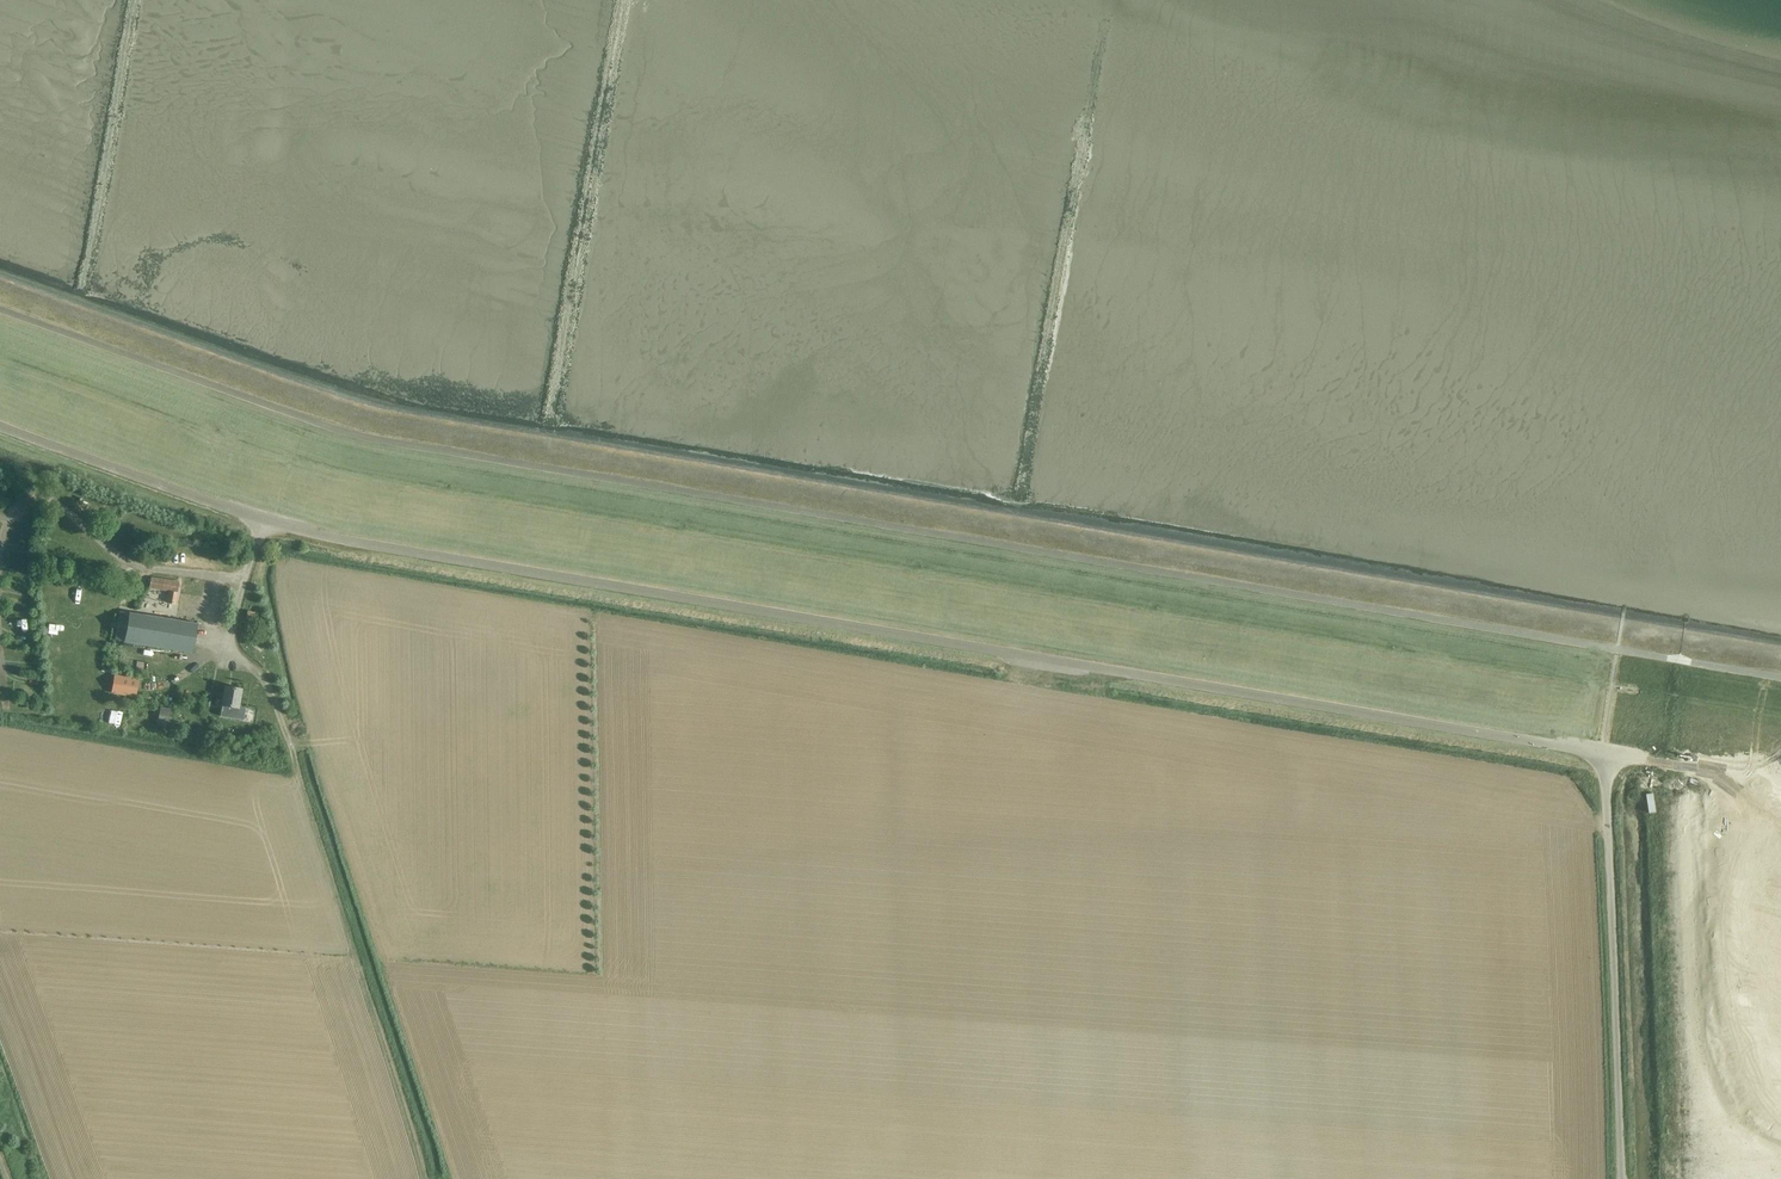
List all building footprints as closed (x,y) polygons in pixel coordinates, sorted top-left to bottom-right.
[(177,592),(178,583),(150,578),(149,588),(170,591),(170,592),(168,592),(167,603),(174,604),(176,593),(175,593),(175,592),(177,592)] [(42,613),(59,613),(59,602),(42,602),(42,613)] [(116,641),(124,642),(124,643),(192,653),(197,624),(128,613),(128,614),(120,612),(116,641)] [(47,651),(59,649),(57,638),(45,640),(47,651)] [(138,680),(121,677),(118,695),(135,698),(138,680)] [(51,693),(61,691),(60,680),(49,682),(51,693)] [(225,686),(222,706),(223,706),(221,716),(243,720),(245,708),(239,707),(242,689),(225,686)] [(161,708),(158,724),(170,726),(173,710),(161,708)] [(105,710),(107,724),(115,723),(114,709),(105,710)]
